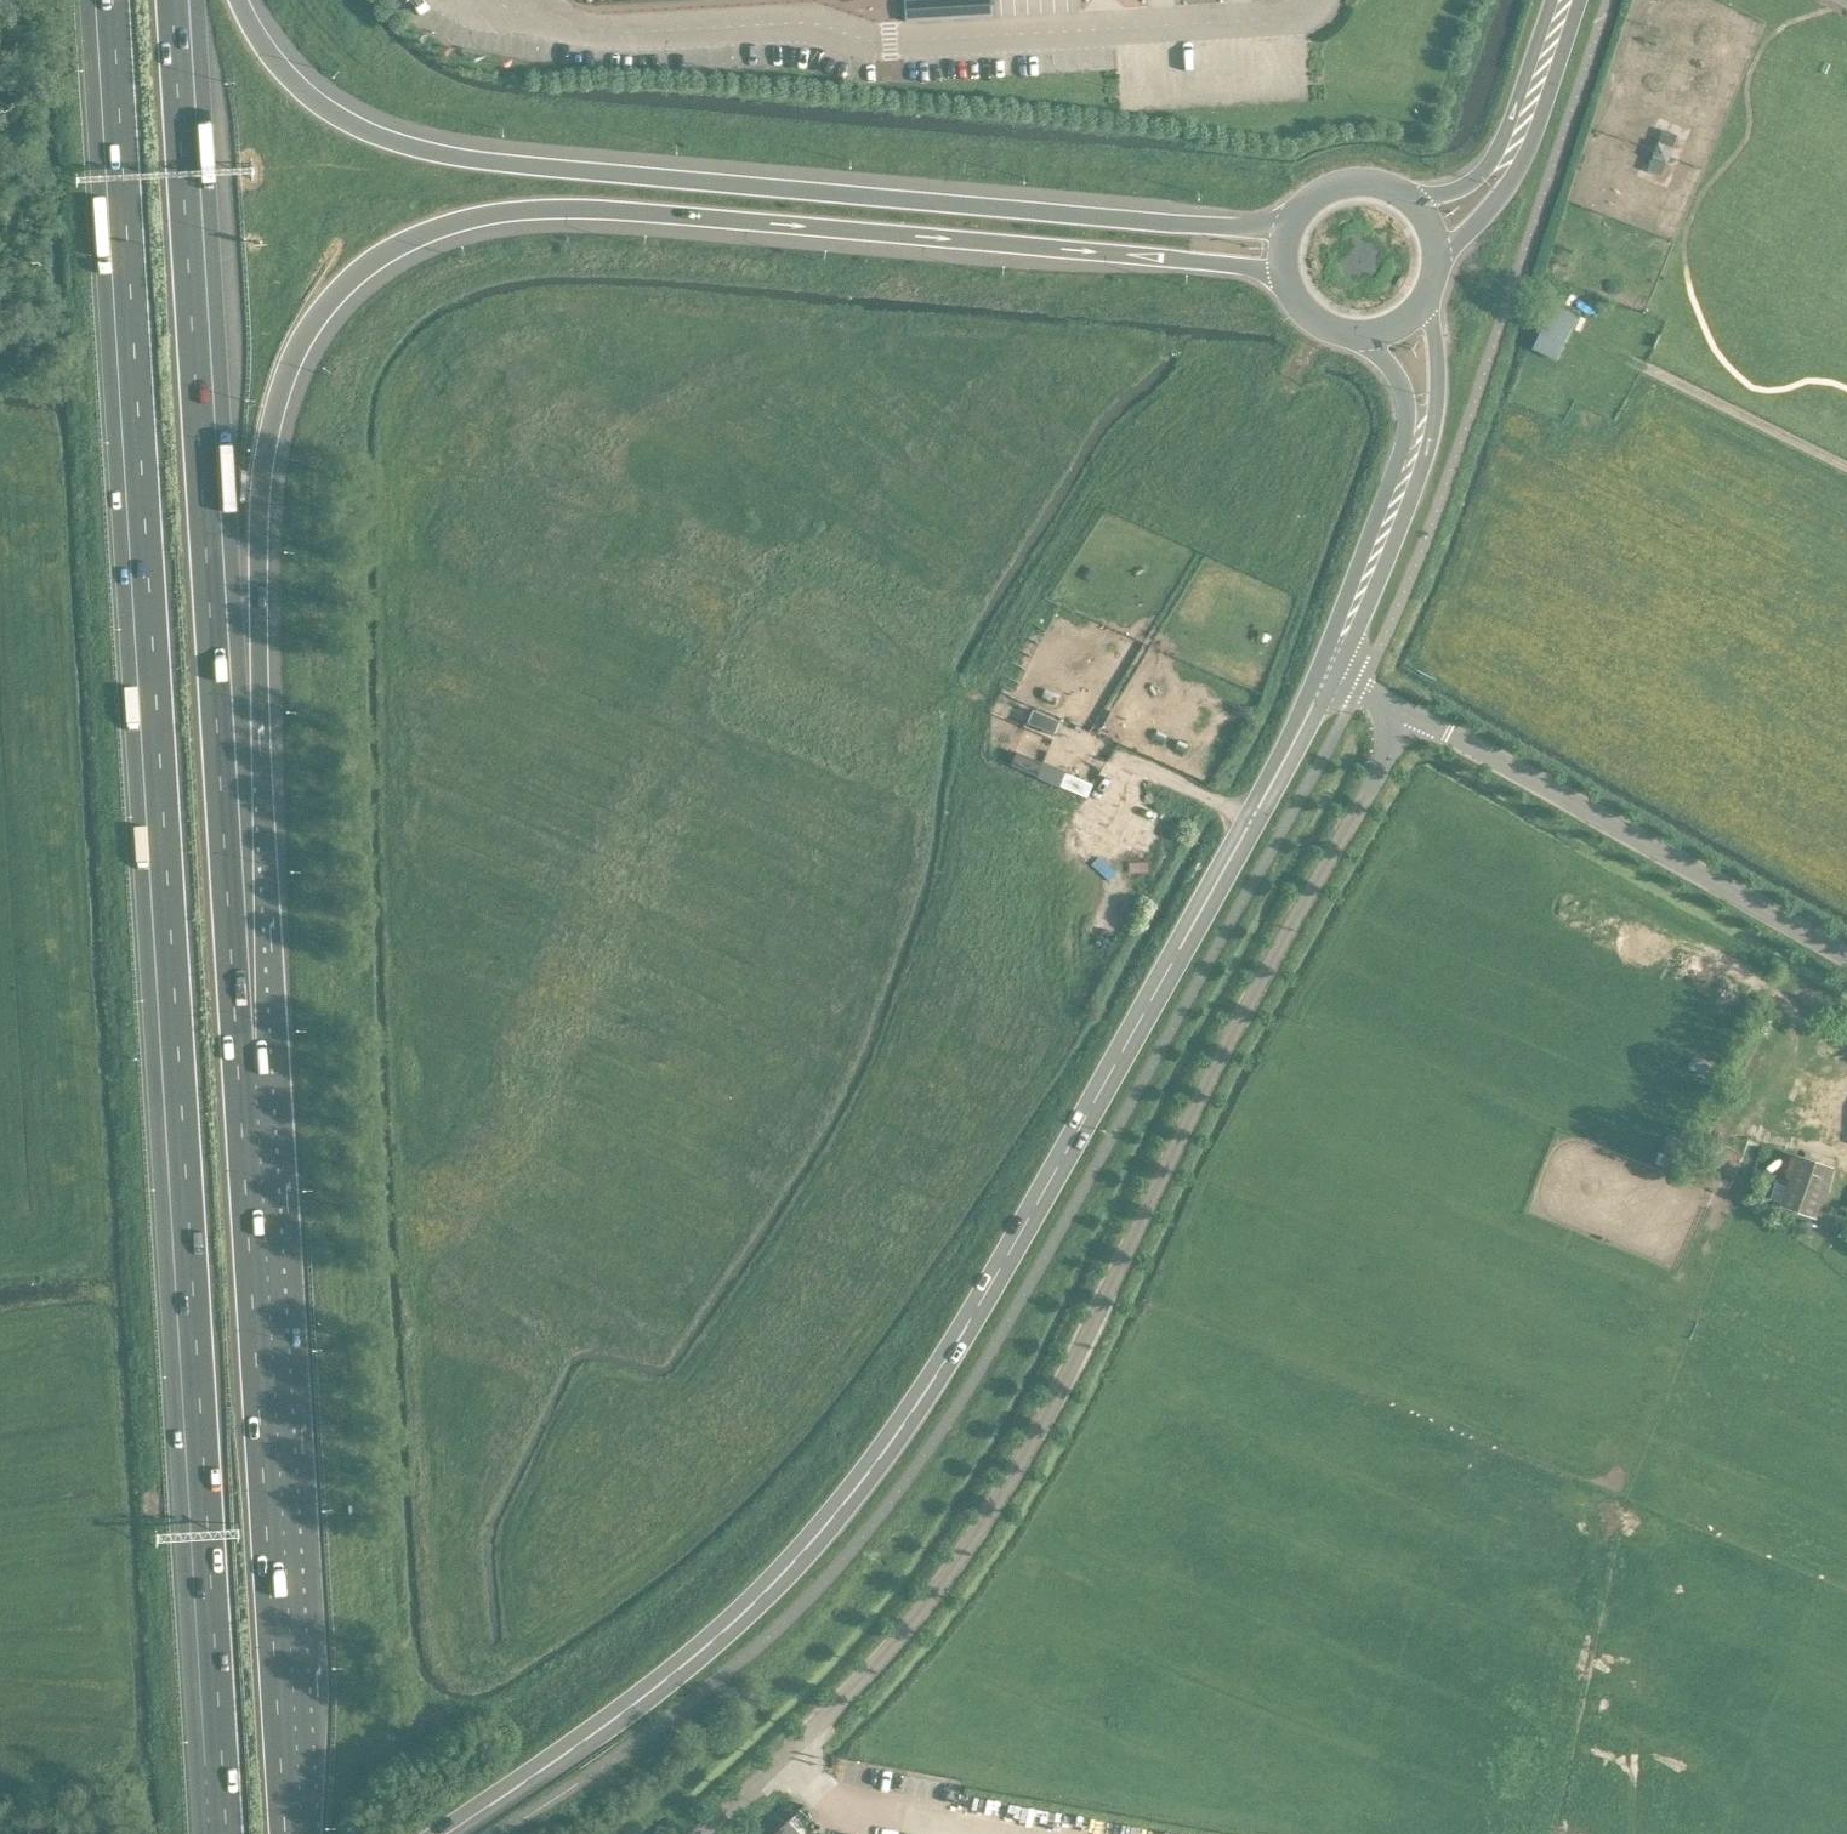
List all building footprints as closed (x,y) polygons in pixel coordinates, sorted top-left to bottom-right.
[(903,22),(992,16),(991,0),(902,0),(903,22)] [(1659,142),(1652,158),(1666,164),(1672,148),(1659,142)] [(1557,359),(1576,318),(1553,307),(1534,348),(1557,359)] [(1055,734),(1060,719),(1034,709),(1029,724),(1055,734)] [(1015,752),(1010,768),(1090,794),(1095,779),(1015,752)] [(1798,1156),(1782,1205),(1815,1216),(1831,1167),(1798,1156)] [(772,1833),(800,1833),(787,1820),(775,1832),(772,1833)]
